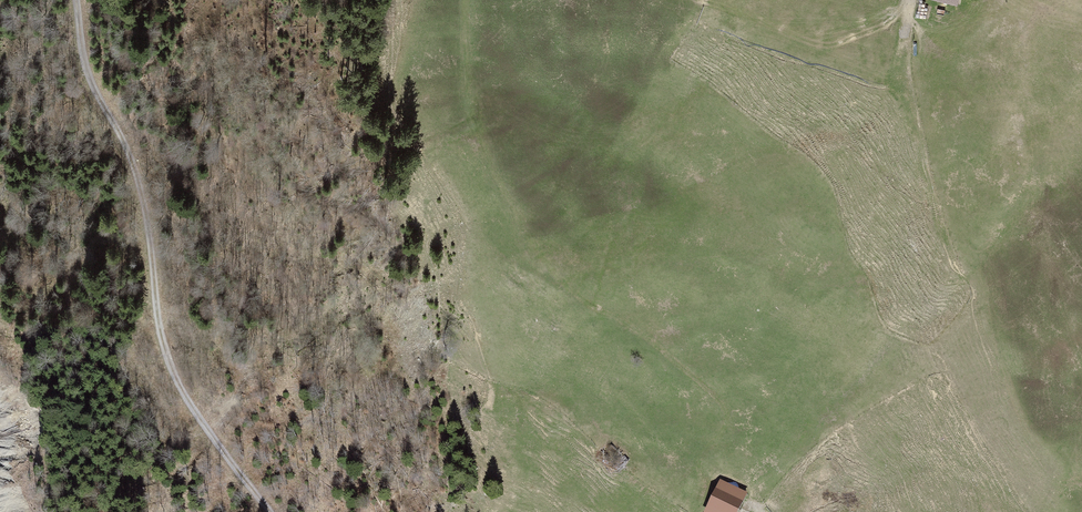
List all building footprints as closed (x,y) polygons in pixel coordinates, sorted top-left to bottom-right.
[(719,481),(704,511),(737,511),(746,494),(719,481)]
